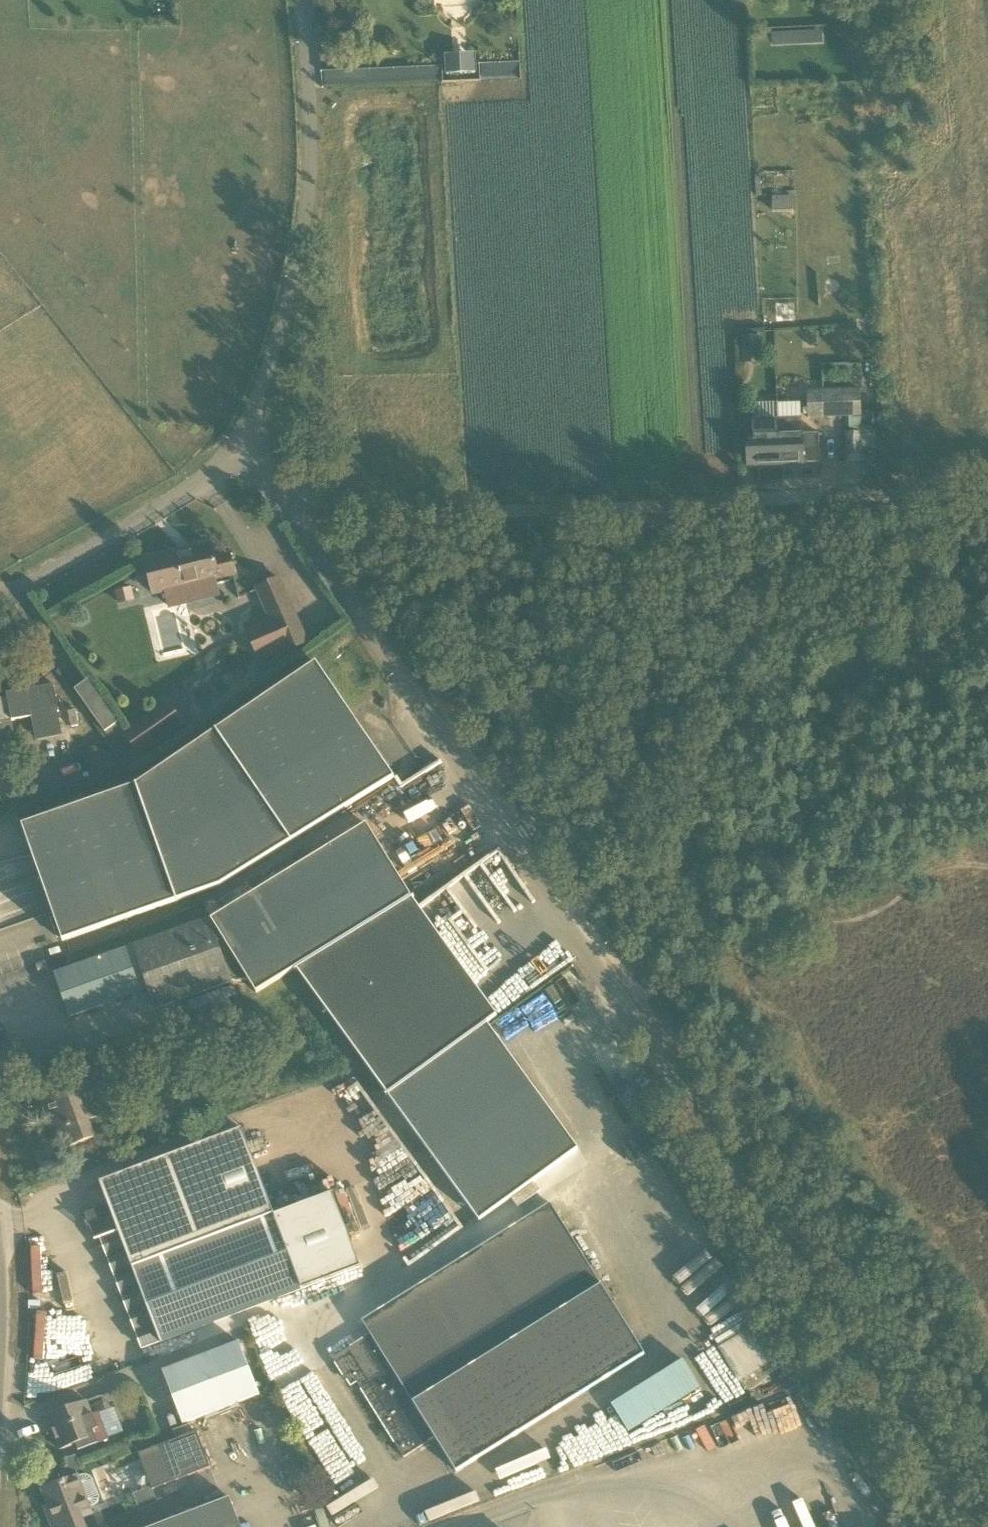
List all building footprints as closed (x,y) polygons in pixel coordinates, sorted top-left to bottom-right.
[(823,27),(774,30),(774,43),(824,41),(823,27)] [(444,72),(476,71),(475,50),(443,51),(444,72)] [(861,430),(861,415),(862,415),(861,388),(844,389),(807,390),(808,417),(850,416),(851,430),(861,430)] [(819,433),(803,433),(802,417),(777,418),(778,435),(782,435),(783,464),(804,463),(820,462),(819,433)] [(754,434),(748,435),(749,465),(783,464),(782,435),(778,435),(777,418),(753,419),(754,434)] [(860,453),(860,433),(847,433),(847,453),(860,453)] [(145,560),(153,594),(235,574),(230,555),(214,558),(211,544),(145,560)] [(259,663),(289,650),(307,642),(279,578),(257,588),(270,616),(244,627),(259,663)] [(132,587),(115,591),(118,604),(134,600),(132,587)] [(55,668),(49,659),(37,667),(43,676),(55,668)] [(22,825),(53,912),(63,941),(219,886),(394,778),(316,663),(134,786),(22,825)] [(168,703),(125,733),(117,723),(120,721),(90,679),(75,690),(134,772),(146,763),(139,753),(182,723),(168,703)] [(32,717),(36,737),(62,732),(58,712),(59,711),(54,684),(7,693),(8,697),(12,720),(32,717)] [(366,825),(349,835),(214,918),(253,980),(259,990),(297,966),(481,1220),(562,1162),(578,1150),(487,1024),(497,1016),(418,907),(413,900),(414,899),(414,898),(412,899),(410,896),(366,825)] [(214,918),(210,920),(209,917),(73,967),(54,974),(59,987),(57,988),(58,990),(60,989),(77,1037),(95,1031),(232,982),(253,980),(214,918)] [(93,1083),(49,1099),(42,1102),(60,1151),(96,1138),(89,1120),(105,1114),(93,1083)] [(143,1349),(162,1342),(361,1267),(334,1193),(274,1216),(241,1128),(99,1182),(108,1205),(85,1213),(90,1229),(91,1228),(94,1239),(101,1237),(143,1349)] [(357,1383),(393,1440),(404,1457),(435,1438),(456,1472),(645,1355),(550,1204),(363,1321),(371,1335),(333,1359),(351,1387),(357,1383)] [(291,1321),(262,1333),(268,1347),(282,1341),(293,1368),(320,1357),(309,1330),(297,1335),(291,1321)] [(183,1423),(202,1416),(260,1394),(240,1342),(163,1371),(183,1423)] [(625,1429),(699,1387),(683,1358),(608,1400),(625,1429)] [(98,1428),(95,1421),(87,1400),(51,1414),(57,1428),(53,1429),(60,1450),(76,1444),(78,1451),(97,1444),(92,1430),(98,1428)] [(177,1439),(139,1454),(153,1490),(211,1467),(197,1431),(194,1433),(190,1424),(173,1430),(177,1439)] [(87,1475),(83,1475),(79,1476),(79,1475),(66,1480),(63,1481),(44,1489),(51,1506),(54,1514),(49,1516),(53,1526),(87,1526),(84,1517),(94,1513),(92,1508),(91,1507),(94,1505),(96,1504),(98,1501),(99,1499),(99,1496),(99,1494),(93,1480),(92,1478),(91,1476),(89,1475),(87,1475)] [(230,1498),(154,1526),(241,1526),(230,1498)]
